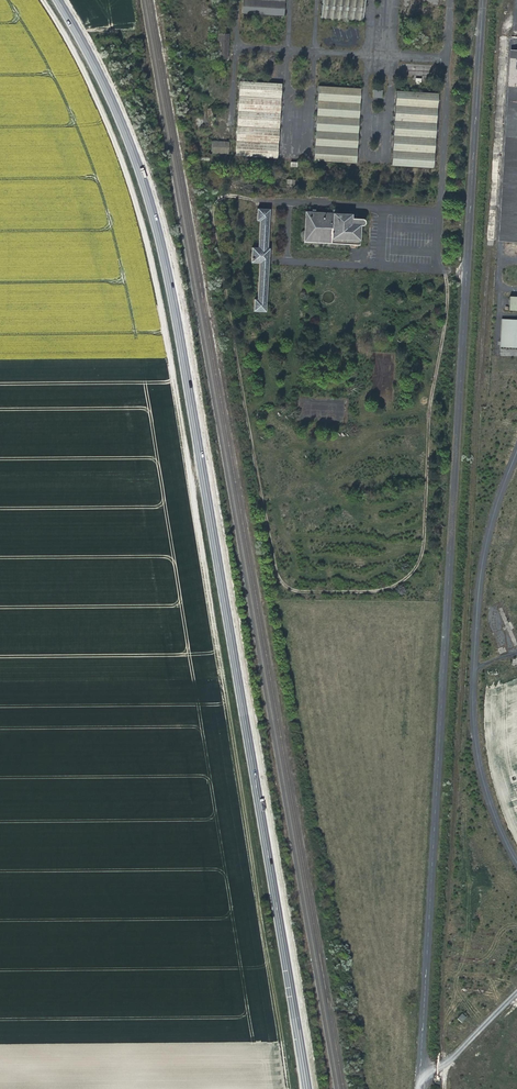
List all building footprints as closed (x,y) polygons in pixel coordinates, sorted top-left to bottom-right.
[(285,0),(242,0),(241,11),(284,14),(285,0)] [(322,19),(364,22),(365,0),(323,0),(322,19)] [(230,34),(219,34),(218,60),(229,60),(230,34)] [(497,239),(516,240),(516,53),(506,52),(497,239)] [(283,84),(240,81),(236,156),(278,159),(283,84)] [(361,89),(319,86),(314,160),(356,163),(361,89)] [(373,90),(373,97),(383,98),(383,90),(373,90)] [(439,94),(397,91),(392,166),(434,169),(439,94)] [(230,142),(212,141),(211,153),(229,154),(230,142)] [(270,208),(256,207),(256,220),(259,220),(257,246),(252,246),(251,262),(258,262),(256,298),(254,297),(253,311),(265,311),(269,246),(268,246),(270,208)] [(303,241),(359,244),(360,225),(363,225),(364,224),(365,222),(364,219),(363,217),(362,216),(351,216),(351,212),(304,210),(303,241)]
